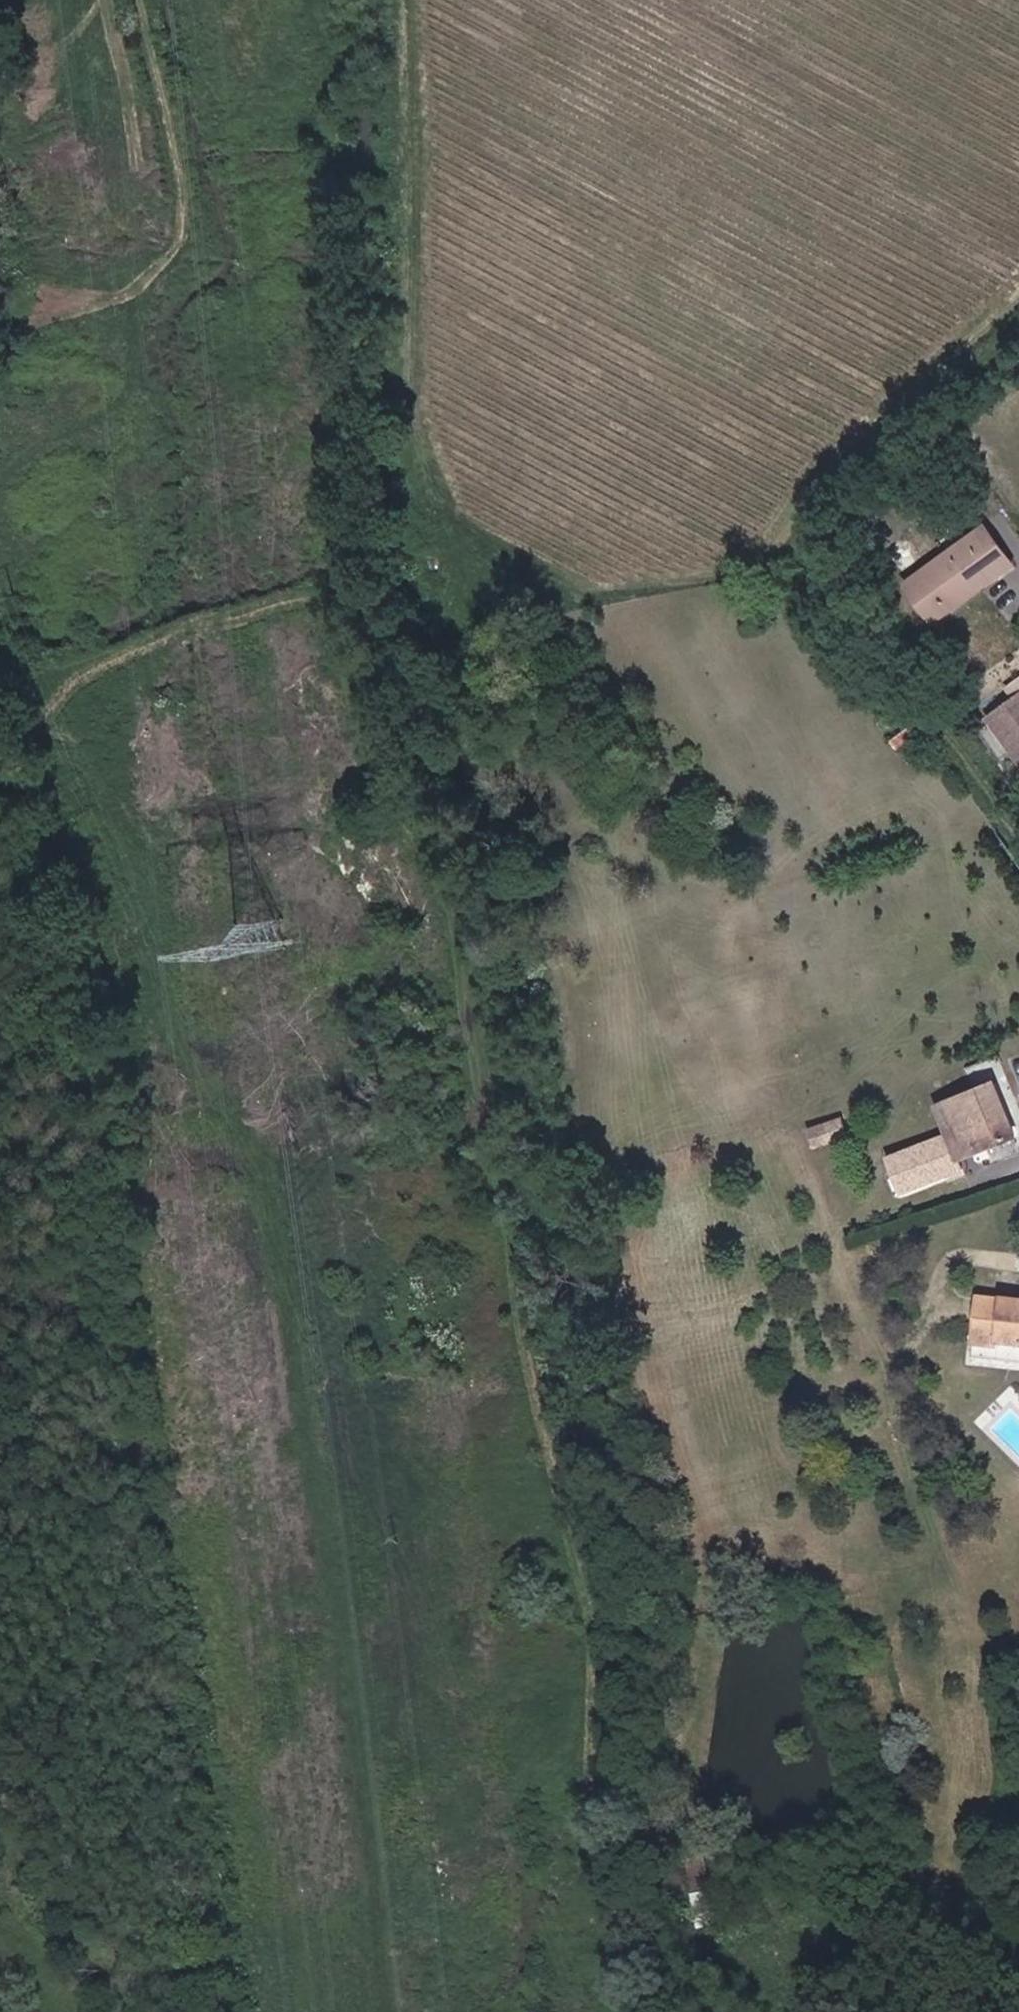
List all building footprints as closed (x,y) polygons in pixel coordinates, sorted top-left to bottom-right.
[(907,594),(919,612),(992,546),(986,538),(907,594)] [(919,612),(928,625),(1001,559),(992,546),(919,612)] [(928,625),(933,633),(1013,576),(1001,559),(928,625)] [(995,731),(1018,762),(1018,713),(995,731)] [(1018,1158),(1018,1149),(1000,1101),(916,1133),(926,1162),(890,1174),(903,1212),(969,1187),(966,1177),(1018,1158)] [(813,1145),(851,1137),(847,1116),(809,1123),(813,1145)] [(977,1321),(970,1369),(993,1374),(995,1367),(1012,1371),(1010,1382),(1018,1384),(1018,1327),(977,1321)] [(1010,1382),(1012,1371),(995,1367),(993,1374),(970,1369),(968,1380),(1018,1390),(1018,1384),(1010,1382)]
